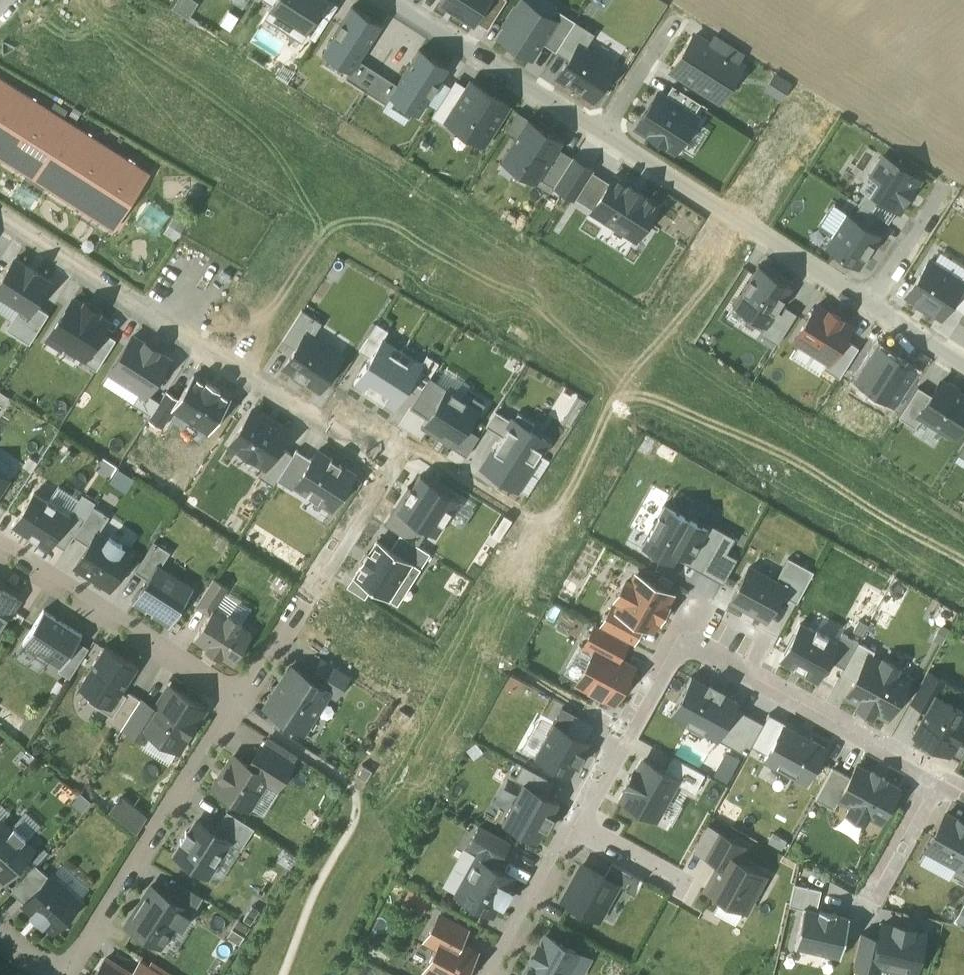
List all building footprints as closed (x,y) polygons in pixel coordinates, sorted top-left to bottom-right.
[(271,7),(306,29),(325,0),(275,0),(271,7)] [(438,0),(475,24),(490,0),(439,0),(438,0)] [(528,0),(520,0),(498,35),(533,57),(543,41),(557,19),(552,15),(528,0)] [(358,58),(379,25),(354,9),(325,53),(351,69),(358,58)] [(557,19),(543,41),(556,50),(575,21),(556,9),(552,15),(557,19)] [(575,21),(556,50),(569,58),(579,43),(585,47),(594,33),(575,21)] [(698,38),(674,74),(723,107),(747,72),(698,38)] [(585,47),(579,43),(569,58),(558,76),(593,99),(614,66),(585,47)] [(419,111),(447,68),(420,51),(399,84),(393,94),(419,111)] [(399,84),(358,58),(351,69),(346,76),(387,103),(393,94),(399,84)] [(0,82),(0,161),(119,235),(154,178),(0,82)] [(641,126),(678,152),(701,120),(664,94),(641,126)] [(484,151),(510,112),(484,95),(458,135),(484,151)] [(557,148),(562,140),(527,118),(500,160),(535,182),(539,176),(557,148)] [(592,170),(557,148),(539,176),(574,199),(592,170)] [(918,182),(882,161),(861,196),(897,218),(918,182)] [(634,191),(613,178),(593,209),(613,222),(634,191)] [(654,205),(634,191),(613,222),(634,236),(654,205)] [(881,237),(846,217),(826,252),(861,272),(881,237)] [(929,258),(905,295),(942,319),(951,305),(963,285),(963,281),(961,279),(929,258)] [(15,259),(0,281),(0,295),(19,308),(29,314),(35,305),(50,282),(15,259)] [(768,332),(793,292),(762,273),(737,312),(768,332)] [(951,305),(963,313),(963,312),(963,285),(951,305)] [(109,319),(75,298),(50,336),(84,358),(102,329),(109,319)] [(852,326),(817,304),(794,341),(829,363),(844,340),(852,326)] [(48,314),(35,305),(29,314),(19,308),(6,327),(29,343),(48,314)] [(305,331),(312,336),(320,322),(302,311),(285,340),(296,346),(305,331)] [(371,356),(382,338),(388,330),(377,323),(360,349),(371,356)] [(116,338),(102,329),(84,358),(97,366),(116,338)] [(312,336),(305,331),(296,346),(284,366),(320,388),(341,353),(312,336)] [(168,358),(135,336),(113,370),(146,392),(168,358)] [(354,383),(375,396),(403,351),(382,338),(371,356),(354,383)] [(844,340),(829,363),(826,369),(839,377),(857,348),(844,340)] [(422,364),(403,351),(375,396),(393,408),(410,382),(422,364)] [(427,355),(422,364),(410,382),(421,389),(438,362),(427,355)] [(929,392),(935,376),(926,373),(920,389),(929,392)] [(231,398),(197,377),(183,399),(176,411),(209,432),(231,398)] [(944,383),(922,420),(963,445),(963,444),(963,396),(944,383)] [(478,409),(446,388),(422,425),(466,453),(477,435),(466,428),(478,409)] [(183,399),(169,391),(151,419),(164,428),(176,411),(183,399)] [(159,400),(146,392),(137,405),(151,413),(159,400)] [(570,428),(586,401),(576,396),(561,423),(570,428)] [(285,430),(251,409),(229,442),(263,464),(276,444),(285,430)] [(556,437),(526,415),(492,460),(522,483),(556,437)] [(291,454),(276,444),(263,464),(257,473),(272,483),(291,454)] [(297,484),(311,461),(295,451),(277,480),(293,490),(297,484)] [(351,474),(317,453),(311,461),(297,484),(331,506),(351,474)] [(460,499),(419,473),(387,524),(428,550),(460,499)] [(33,491),(12,525),(49,547),(70,513),(33,491)] [(74,536),(89,546),(97,533),(98,534),(110,516),(94,505),(74,536)] [(677,556),(695,521),(667,506),(645,545),(674,561),(677,556)] [(731,541),(695,521),(677,556),(723,581),(737,557),(725,551),(731,541)] [(89,546),(76,565),(110,587),(131,555),(120,548),(122,545),(110,537),(108,540),(98,534),(97,533),(89,546)] [(400,534),(390,550),(419,568),(429,553),(400,534)] [(135,572),(147,579),(157,563),(161,566),(170,552),(155,541),(135,572)] [(390,550),(377,541),(356,575),(398,601),(419,568),(390,550)] [(788,558),(776,580),(785,585),(781,592),(796,600),(811,571),(788,558)] [(147,579),(132,602),(169,626),(194,587),(161,566),(157,563),(147,579)] [(776,580),(750,566),(733,598),(768,617),(781,592),(785,585),(776,580)] [(677,593),(639,570),(623,596),(660,619),(677,593)] [(196,606),(210,615),(214,609),(215,610),(229,587),(214,578),(196,606)] [(17,599),(0,588),(0,626),(17,599)] [(947,624),(953,610),(939,604),(933,618),(947,624)] [(44,609),(23,642),(61,667),(66,659),(78,641),(82,634),(44,609)] [(210,615),(194,639),(207,647),(206,649),(220,658),(221,656),(233,664),(253,633),(240,625),(242,622),(228,613),(226,617),(215,610),(214,609),(210,615)] [(836,643),(804,625),(784,659),(816,677),(828,656),(836,643)] [(842,631),(836,643),(828,656),(845,666),(859,641),(842,631)] [(596,637),(575,677),(613,698),(634,658),(596,637)] [(89,648),(78,641),(66,659),(77,666),(89,648)] [(105,645),(79,687),(91,695),(88,701),(109,714),(113,717),(127,695),(126,695),(122,692),(138,666),(105,645)] [(911,677),(872,654),(848,694),(887,718),(911,677)] [(77,666),(66,659),(61,667),(58,671),(70,678),(77,666)] [(323,659),(311,678),(330,691),(330,692),(337,697),(350,676),(323,659)] [(292,666),(266,707),(304,731),(330,692),(330,691),(311,678),(292,666)] [(719,738),(735,708),(739,702),(692,676),(672,712),(719,738)] [(156,708),(143,728),(149,732),(178,750),(204,708),(170,686),(156,708)] [(128,691),(126,695),(127,695),(113,717),(109,714),(106,719),(121,729),(122,727),(140,699),(128,691)] [(937,695),(916,733),(950,752),(963,727),(963,710),(937,695)] [(143,741),(149,732),(143,728),(156,708),(141,699),(140,699),(122,727),(143,741)] [(538,754),(568,770),(585,737),(567,728),(575,712),(563,706),(538,754)] [(762,722),(735,708),(719,738),(746,753),(762,722)] [(766,753),(783,723),(769,714),(751,745),(766,753)] [(823,745),(783,723),(766,753),(805,776),(823,745)] [(261,747),(249,766),(268,777),(266,780),(278,787),(291,766),(261,747)] [(234,756),(215,787),(248,809),(266,780),(268,777),(249,766),(234,756)] [(674,758),(664,775),(678,783),(695,792),(704,775),(674,758)] [(664,775),(643,764),(624,799),(659,818),(678,783),(664,775)] [(856,765),(839,797),(883,820),(899,787),(856,765)] [(502,813),(538,834),(561,795),(525,774),(502,813)] [(117,796),(107,812),(136,831),(147,815),(117,796)] [(923,845),(961,865),(963,859),(963,815),(944,804),(923,845)] [(227,811),(214,831),(230,841),(229,842),(240,850),(254,828),(227,811)] [(4,882),(34,849),(24,840),(26,838),(14,827),(12,829),(2,820),(0,823),(0,878),(4,882)] [(184,842),(176,855),(208,875),(229,842),(230,841),(214,831),(198,821),(190,833),(187,831),(181,840),(184,842)] [(498,862),(500,863),(510,844),(508,843),(509,841),(481,826),(480,828),(478,827),(468,846),(480,852),(498,862)] [(725,847),(706,886),(747,906),(766,866),(725,847)] [(480,852),(457,895),(465,898),(463,901),(483,912),(484,909),(492,913),(498,902),(503,905),(511,890),(506,888),(513,876),(495,867),(498,862),(480,852)] [(961,865),(955,875),(963,880),(963,859),(961,865)] [(612,863),(605,877),(618,884),(617,885),(631,893),(639,878),(612,863)] [(11,891),(25,903),(49,877),(36,864),(11,891)] [(583,865),(564,900),(599,919),(617,885),(618,884),(605,877),(583,865)] [(25,903),(24,904),(33,912),(31,914),(43,925),(45,922),(54,931),(81,901),(51,875),(49,877),(25,903)] [(162,892),(184,906),(193,891),(172,878),(162,892)] [(805,908),(816,911),(821,889),(795,883),(790,905),(805,908)] [(151,885),(126,924),(160,946),(174,924),(183,929),(194,912),(184,906),(162,892),(151,885)] [(406,887),(399,902),(422,912),(429,897),(406,887)] [(193,891),(184,906),(194,912),(203,898),(193,891)] [(963,924),(963,903),(955,919),(963,924)] [(816,911),(805,908),(797,947),(839,956),(847,917),(816,911)] [(427,939),(438,945),(443,935),(459,944),(466,930),(439,916),(427,939)] [(881,920),(877,935),(869,972),(882,974),(883,969),(910,974),(918,974),(929,931),(881,920)] [(869,972),(877,935),(861,931),(852,968),(869,972)] [(425,970),(434,974),(465,974),(476,953),(459,944),(443,935),(438,945),(425,970)] [(525,974),(569,974),(580,955),(546,936),(541,947),(538,945),(531,958),(533,959),(525,974)] [(95,974),(132,974),(107,958),(95,974)]
